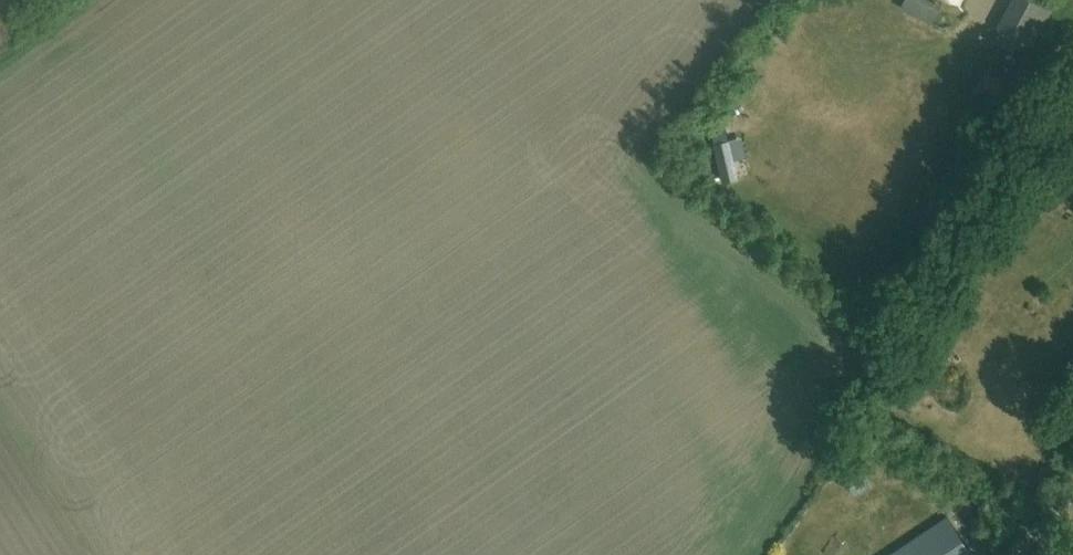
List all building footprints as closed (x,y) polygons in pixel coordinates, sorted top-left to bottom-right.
[(1013,50),(1020,37),(1001,27),(993,40),(1013,50)] [(853,495),(871,486),(861,468),(844,475),(853,495)] [(889,554),(973,554),(947,516),(889,554)]
